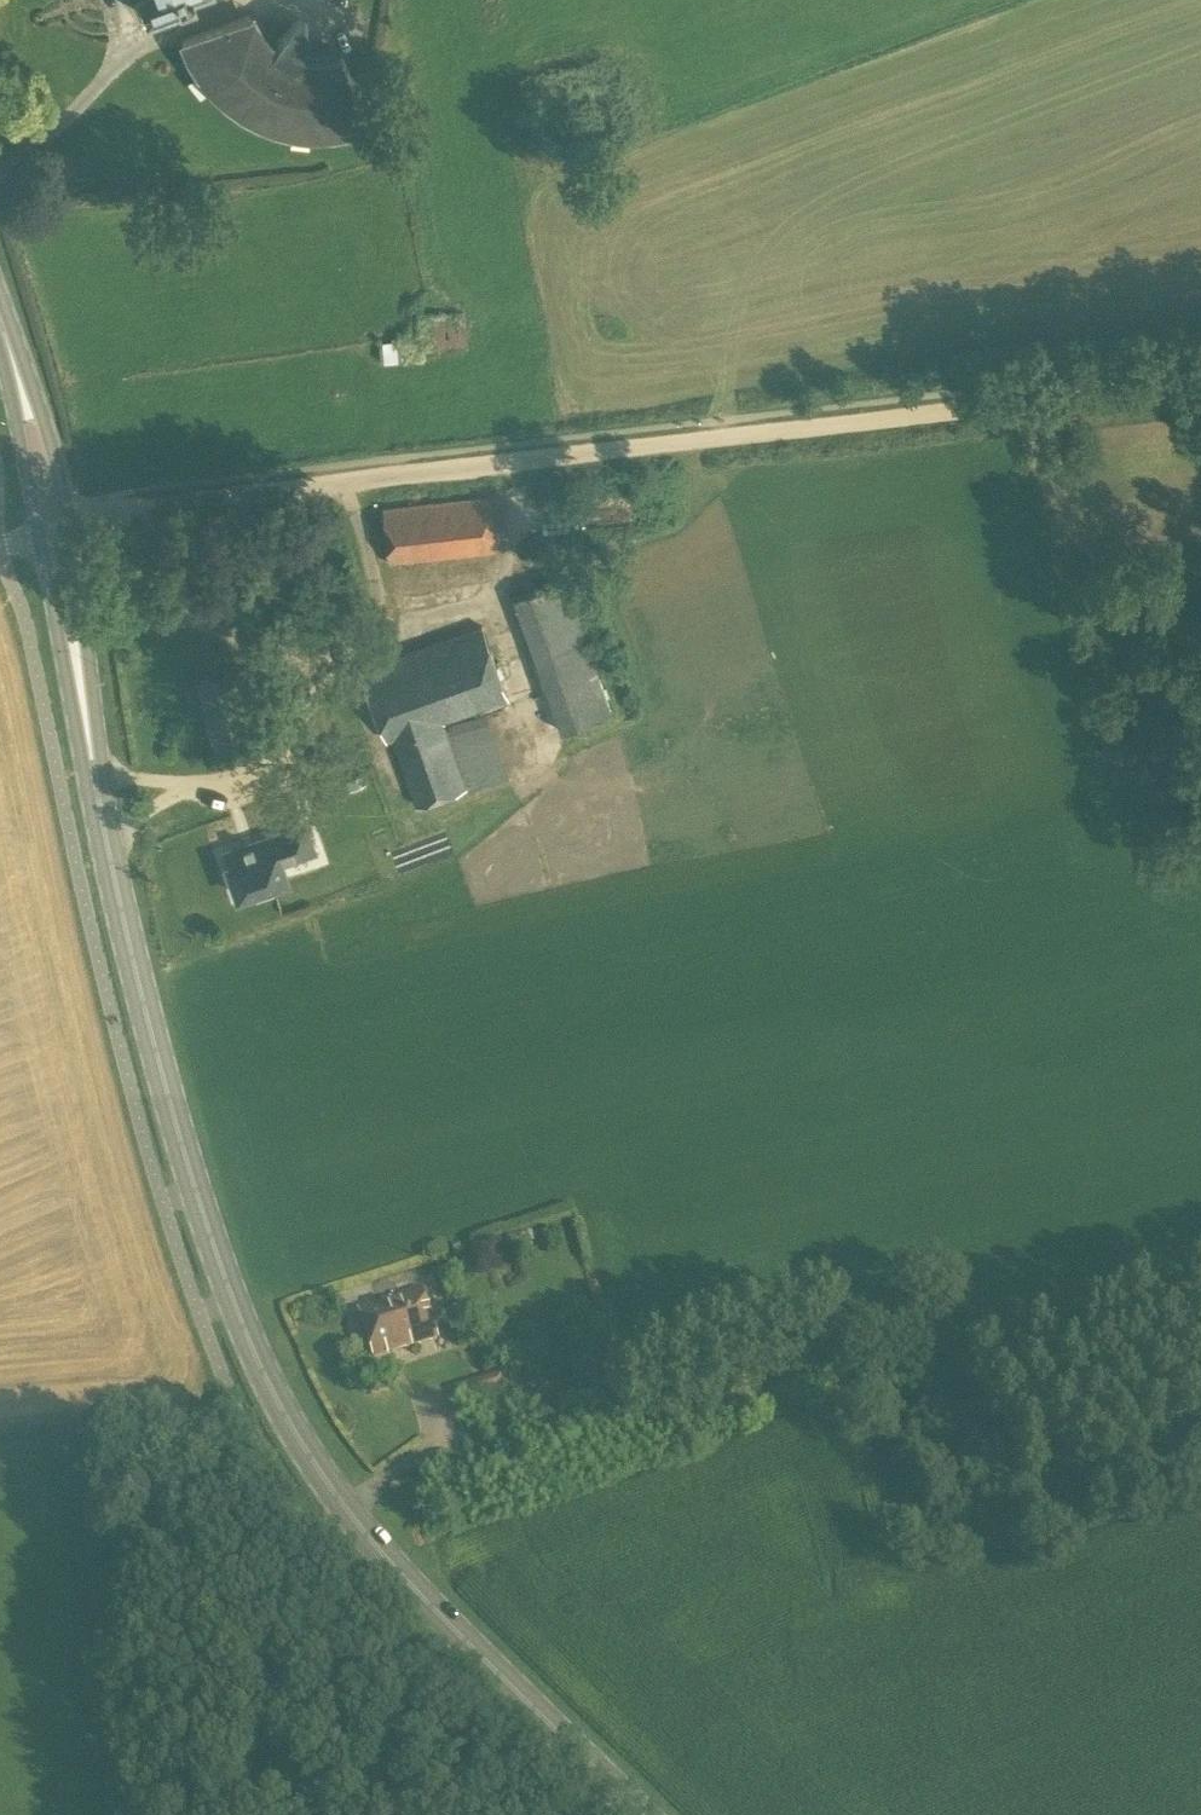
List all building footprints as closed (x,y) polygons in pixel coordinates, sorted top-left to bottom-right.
[(148,16),(189,0),(142,0),(148,16)] [(274,47),(263,37),(254,25),(249,13),(182,38),(190,55),(199,70),(212,86),(227,100),(242,111),(257,119),(274,125),(291,130),(312,132),(333,131),(350,128),(368,123),(343,56),(327,60),(313,61),(301,59),(308,31),(308,29),(308,28),(308,26),(308,25),(307,23),(307,22),(306,21),(304,20),(303,19),(301,18),(300,18),(298,18),(297,18),(295,19),(294,20),(293,21),(292,22),(274,47)] [(473,339),(469,307),(437,311),(441,343),(473,339)] [(380,362),(402,360),(400,340),(379,342),(380,362)] [(389,564),(495,552),(489,496),(383,508),(389,564)] [(616,714),(580,576),(524,591),(530,614),(532,614),(562,728),(616,714)] [(466,788),(443,722),(509,698),(483,625),(361,667),(387,741),(392,740),(415,805),(466,788)] [(261,665),(250,668),(252,678),(264,676),(261,665)] [(219,744),(252,735),(234,668),(201,677),(219,744)] [(305,824),(226,851),(232,868),(228,872),(231,882),(237,883),(240,891),(254,886),(257,894),(275,887),(273,880),(287,875),(280,855),(312,844),(305,824)] [(455,1260),(460,1259),(463,1258),(460,1248),(456,1249),(452,1250),(455,1260)] [(373,1356),(437,1336),(422,1287),(357,1307),(373,1356)] [(557,1374),(552,1358),(537,1362),(542,1378),(557,1374)] [(459,1405),(506,1390),(501,1373),(453,1387),(459,1405)]
